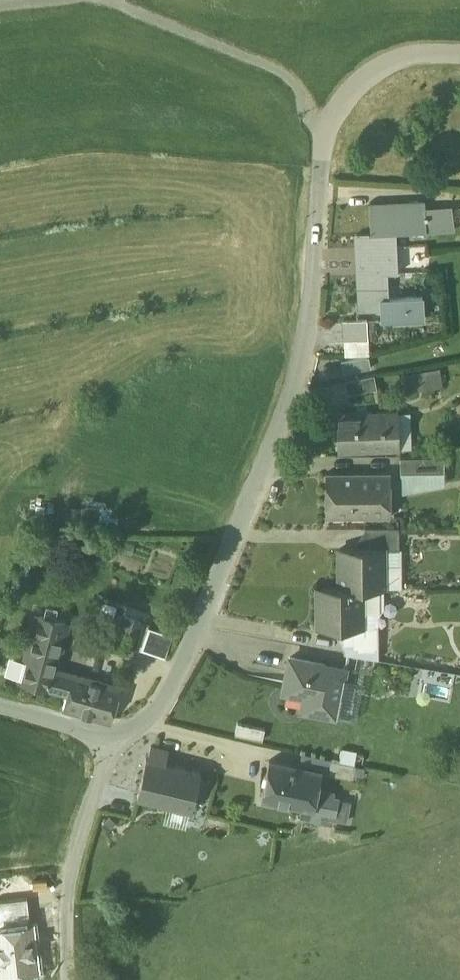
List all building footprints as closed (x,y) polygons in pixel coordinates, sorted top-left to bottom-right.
[(425,203),(370,206),(371,234),(371,235),(397,233),(438,231),(437,210),(426,210),(425,203)] [(452,206),(437,207),(437,210),(438,231),(455,230),(452,206)] [(397,233),(371,235),(371,234),(357,235),(359,274),(357,274),(357,276),(359,276),(361,309),(359,309),(359,310),(382,310),(383,320),(423,318),(422,297),(389,299),(388,273),(398,273),(397,233)] [(367,320),(343,321),(344,341),(368,340),(367,320)] [(429,371),(405,376),(407,392),(418,389),(417,384),(430,382),(429,371)] [(374,375),(345,381),(348,394),(377,388),(374,375)] [(399,411),(337,413),(338,453),(400,450),(399,411)] [(445,456),(401,457),(401,472),(445,472),(445,456)] [(391,472),(327,472),(326,516),(390,516),(391,472)] [(400,527),(365,527),(366,548),(384,548),(384,549),(400,549),(400,527)] [(384,549),(384,548),(366,548),(340,548),(340,588),(362,587),(384,587),(384,549)] [(363,626),(362,587),(340,588),(318,588),(319,627),(345,627),(363,627),(363,626)] [(66,623),(40,616),(23,682),(68,694),(73,675),(54,669),(66,623)] [(142,622),(124,616),(116,641),(134,647),(142,622)] [(363,626),(363,627),(345,627),(345,653),(379,659),(379,626),(363,626)] [(346,668),(290,657),(284,688),(305,692),(302,710),(336,717),(346,668)] [(121,688),(73,675),(68,694),(64,708),(111,721),(121,688)] [(169,750),(152,746),(148,759),(166,763),(169,750)] [(148,759),(147,759),(137,798),(192,811),(201,772),(166,763),(148,759)] [(322,770),(270,760),(262,799),(336,813),(336,814),(339,800),(340,798),(334,797),(335,791),(326,790),(325,792),(318,790),(322,770)] [(356,764),(332,760),(329,774),(353,778),(356,764)] [(351,802),(339,800),(336,814),(336,813),(335,819),(347,821),(351,802)] [(9,884),(13,942),(55,939),(52,881),(9,884)]
